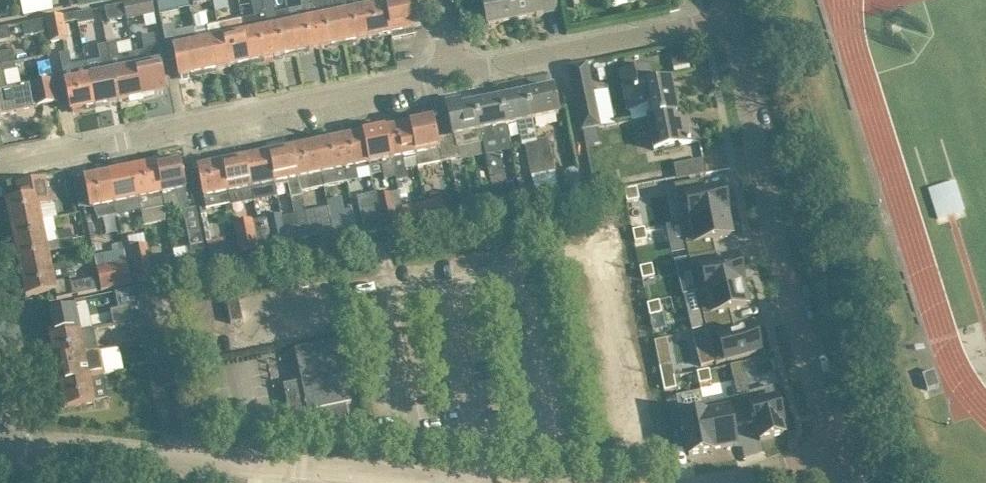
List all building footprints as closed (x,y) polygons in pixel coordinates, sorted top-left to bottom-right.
[(24,15),(39,12),(36,0),(21,0),(24,15)] [(124,4),(127,20),(156,14),(153,0),(146,0),(124,4)] [(168,11),(190,6),(188,0),(166,0),(168,11)] [(241,20),(244,32),(251,63),(274,58),(268,27),(263,0),(251,0),(254,17),(241,20)] [(268,27),(274,58),(297,54),(291,22),(290,22),(279,25),(273,0),(263,0),(268,27)] [(290,22),(291,22),(297,54),(321,49),(314,17),(311,0),(301,0),(303,8),(288,11),(290,22)] [(314,17),(321,49),(344,44),(338,13),(336,1),(335,0),(332,0),(324,2),(324,0),(311,0),(314,17)] [(336,1),(338,13),(344,44),(368,39),(361,8),(360,0),(342,0),(336,1)] [(361,8),(368,39),(391,34),(385,3),(384,0),(360,0),(361,8)] [(409,0),(399,0),(385,3),(391,34),(392,40),(408,37),(407,31),(415,29),(412,13),(409,0)] [(510,0),(483,0),(488,26),(514,21),(510,0)] [(514,21),(536,17),(533,0),(510,0),(514,21)] [(536,17),(542,16),(542,15),(557,12),(555,0),(533,0),(536,17)] [(128,23),(127,20),(124,4),(105,8),(108,22),(114,21),(117,26),(128,23)] [(92,10),(76,13),(78,21),(79,25),(94,22),(92,10)] [(420,11),(412,13),(415,29),(423,28),(420,11)] [(78,21),(76,13),(46,19),(51,43),(69,40),(66,24),(78,21)] [(204,73),(197,41),(186,44),(184,32),(180,33),(177,19),(168,21),(170,35),(171,35),(174,46),(173,46),(179,78),(204,73)] [(241,20),(219,24),(221,37),(227,68),(251,63),(244,32),(241,20)] [(22,26),(25,39),(45,34),(42,22),(22,26)] [(195,29),(197,41),(204,73),(227,68),(221,37),(219,24),(195,29)] [(11,40),(8,27),(0,29),(0,42),(11,40)] [(142,37),(145,51),(134,53),(142,97),(166,92),(161,64),(155,35),(142,37)] [(117,42),(108,44),(113,74),(119,102),(142,97),(137,69),(134,53),(120,56),(117,42)] [(104,76),(90,79),(95,107),(119,102),(113,74),(108,44),(98,46),(104,76)] [(15,62),(13,51),(1,53),(0,48),(0,65),(15,62)] [(686,50),(671,53),(674,68),(689,65),(686,50)] [(95,107),(90,79),(87,62),(73,65),(70,52),(60,54),(66,84),(71,112),(95,107)] [(8,89),(5,73),(17,70),(15,62),(0,65),(0,91),(8,89)] [(50,62),(37,65),(41,83),(53,81),(53,80),(50,62)] [(583,131),(599,127),(586,63),(569,66),(583,131)] [(631,122),(648,118),(677,113),(670,80),(651,84),(648,67),(621,72),(629,109),(631,122)] [(0,91),(0,114),(12,112),(9,98),(33,93),(36,107),(58,102),(53,81),(41,83),(8,89),(0,91)] [(553,86),(525,92),(531,120),(533,120),(559,114),(553,86)] [(544,174),(537,141),(533,120),(531,120),(525,92),(500,98),(506,126),(518,123),(522,145),(524,145),(531,177),(532,177),(544,174)] [(509,139),(506,126),(500,98),(474,103),(480,131),(481,131),(483,143),(483,144),(509,139)] [(457,149),(483,143),(481,131),(480,131),(474,103),(461,106),(460,100),(447,103),(457,149)] [(677,113),(648,118),(655,151),(700,142),(696,120),(676,124),(674,114),(677,113)] [(28,126),(26,126),(29,139),(41,137),(36,114),(26,116),(28,126)] [(433,120),(409,125),(416,158),(417,158),(419,167),(442,162),(433,120)] [(409,125),(386,129),(396,177),(397,182),(408,179),(404,160),(416,158),(409,125)] [(386,129),(362,134),(369,167),(371,176),(383,174),(384,180),(396,177),(386,129)] [(362,134),(339,139),(346,172),(348,183),(359,181),(357,170),(369,167),(362,134)] [(555,172),(548,138),(537,141),(544,174),(555,172)] [(339,139),(316,144),(322,176),(324,188),(348,183),(346,172),(339,139)] [(316,144),(292,148),(301,192),(302,192),(324,188),(322,176),(316,144)] [(282,218),(283,222),(287,242),(311,237),(306,212),(302,192),(301,192),(292,148),(269,153),(276,186),(288,183),(295,215),(282,218)] [(277,195),(276,186),(269,153),(245,158),(252,191),(254,200),(277,195)] [(679,180),(708,173),(704,157),(675,164),(679,180)] [(254,201),(254,200),(252,191),(245,158),(222,163),(229,195),(230,204),(243,201),(243,203),(254,201)] [(180,159),(156,164),(166,214),(190,210),(186,190),(184,179),(180,159)] [(207,209),(230,204),(229,195),(222,163),(198,168),(204,200),(205,200),(207,209)] [(138,201),(141,211),(144,226),(168,221),(166,214),(156,164),(133,169),(139,201),(138,201)] [(563,174),(566,190),(566,191),(572,189),(580,181),(578,168),(571,169),(563,174)] [(118,216),(141,211),(138,201),(139,201),(133,169),(109,174),(116,206),(118,216)] [(99,220),(118,216),(116,206),(109,174),(85,179),(89,198),(92,211),(94,211),(99,220)] [(593,182),(596,195),(616,191),(620,190),(618,177),(593,182)] [(6,203),(12,228),(42,221),(40,211),(39,206),(48,205),(44,184),(43,180),(19,185),(18,181),(7,183),(11,202),(6,203)] [(701,180),(674,185),(677,198),(687,196),(691,217),(681,219),(681,220),(728,211),(723,187),(703,191),(701,180)] [(955,180),(933,186),(938,206),(960,200),(955,180)] [(492,188),(495,202),(498,215),(518,211),(512,183),(492,188)] [(637,188),(625,190),(627,202),(639,200),(637,188)] [(366,226),(381,223),(376,199),(375,193),(360,196),(366,226)] [(376,199),(381,223),(382,231),(406,226),(403,208),(400,194),(376,199)] [(584,197),(585,199),(587,209),(598,207),(596,195),(584,197)] [(498,215),(495,202),(475,207),(473,198),(459,201),(463,222),(498,215)] [(328,207),(333,233),(349,230),(342,199),(327,202),(328,207)] [(425,202),(425,203),(429,221),(443,218),(439,199),(425,202)] [(425,203),(403,208),(406,226),(429,221),(425,203)] [(306,212),(311,237),(333,233),(328,207),(306,212)] [(728,211),(681,220),(688,256),(716,250),(713,238),(731,235),(727,212),(728,212),(728,211)] [(282,215),(258,220),(263,247),(287,242),(283,222),(282,218),(282,215)] [(240,251),(238,243),(225,245),(224,239),(212,241),(207,217),(203,218),(212,265),(241,260),(240,251)] [(234,224),(238,243),(240,251),(263,247),(258,220),(254,221),(253,220),(234,224)] [(12,228),(17,252),(47,245),(74,240),(72,230),(45,235),(42,221),(12,228)] [(645,228),(633,230),(634,238),(635,242),(647,240),(645,228)] [(17,252),(21,274),(52,268),(49,253),(75,247),(74,240),(47,245),(17,252)] [(155,277),(152,260),(151,260),(148,245),(130,248),(137,283),(154,280),(154,277),(155,277)] [(191,258),(176,261),(178,272),(208,266),(205,249),(190,252),(191,258)] [(95,256),(102,291),(132,285),(125,250),(95,256)] [(716,250),(688,256),(697,292),(743,281),(738,258),(718,262),(716,250)] [(446,255),(424,254),(423,273),(445,274),(446,255)] [(175,256),(152,260),(155,277),(178,272),(176,261),(175,256)] [(652,264),(640,267),(643,279),(655,276),(652,264)] [(52,268),(21,274),(26,298),(55,292),(57,299),(73,296),(70,281),(69,281),(66,265),(52,268)] [(95,279),(76,283),(79,295),(97,291),(95,279)] [(743,281),(697,292),(706,328),(732,321),(729,309),(747,305),(742,283),(743,282),(743,281)] [(115,325),(131,322),(150,318),(144,287),(115,292),(118,305),(111,307),(115,325)] [(239,298),(227,301),(231,323),(244,321),(239,298)] [(659,301),(647,304),(650,316),(662,313),(659,301)] [(45,314),(50,338),(81,332),(76,308),(45,314)] [(135,345),(142,344),(155,341),(150,318),(131,322),(135,345)] [(732,321),(706,328),(716,365),(760,352),(753,328),(736,333),(732,321)] [(50,338),(55,362),(85,355),(81,332),(50,338)] [(142,344),(147,367),(168,363),(164,339),(155,341),(142,344)] [(311,424),(312,429),(350,421),(346,403),(352,402),(339,342),(296,350),(302,380),(284,385),(293,428),(311,424)] [(55,362),(60,385),(90,379),(90,380),(124,373),(119,348),(101,352),(85,355),(55,362)] [(168,363),(147,367),(136,369),(138,378),(149,376),(152,391),(173,387),(168,363)] [(742,363),(730,366),(733,378),(745,375),(742,363)] [(672,365),(660,367),(662,379),(674,377),(672,365)] [(709,370),(697,373),(699,385),(712,382),(709,370)] [(933,371),(923,375),(927,390),(938,387),(933,371)] [(745,375),(733,378),(738,398),(744,425),(755,422),(760,440),(785,434),(782,423),(783,423),(776,399),(752,405),(749,393),(745,375)] [(674,377),(662,379),(665,391),(677,389),(674,377)] [(90,379),(60,385),(64,409),(95,403),(107,400),(105,390),(93,392),(90,380),(90,379)] [(738,398),(703,405),(713,451),(714,451),(713,450),(736,445),(732,427),(744,425),(738,398)] [(703,405),(680,409),(689,456),(713,451),(703,405)]
